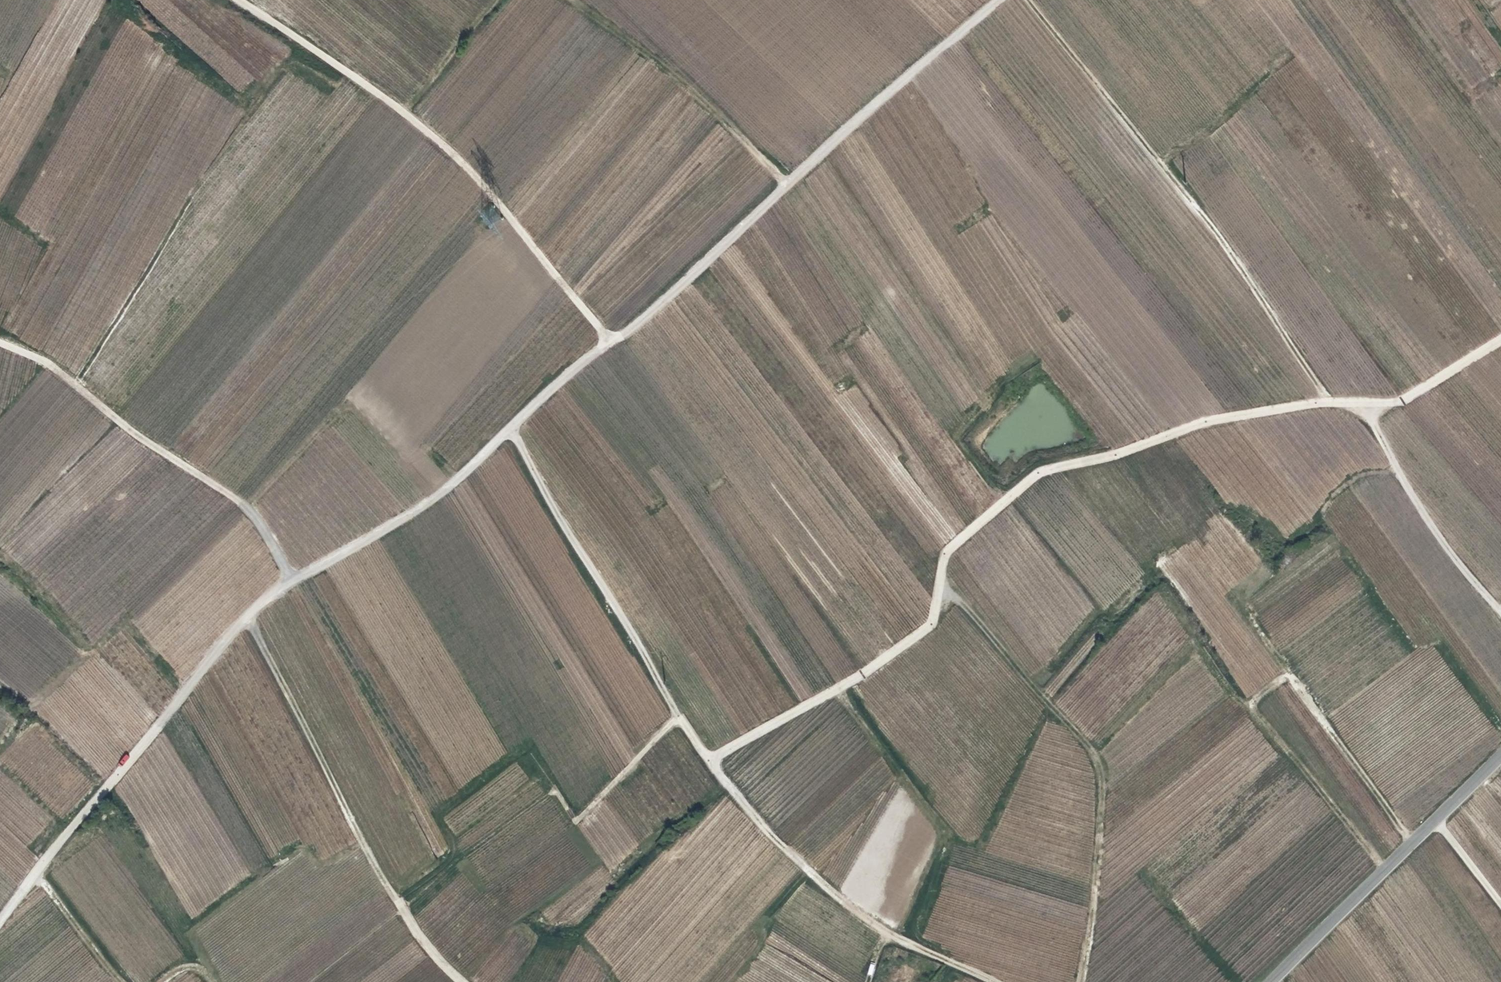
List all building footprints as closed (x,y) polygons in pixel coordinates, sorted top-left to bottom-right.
[(1251,425),(1244,430),(1252,443),(1260,438),(1251,425)]
